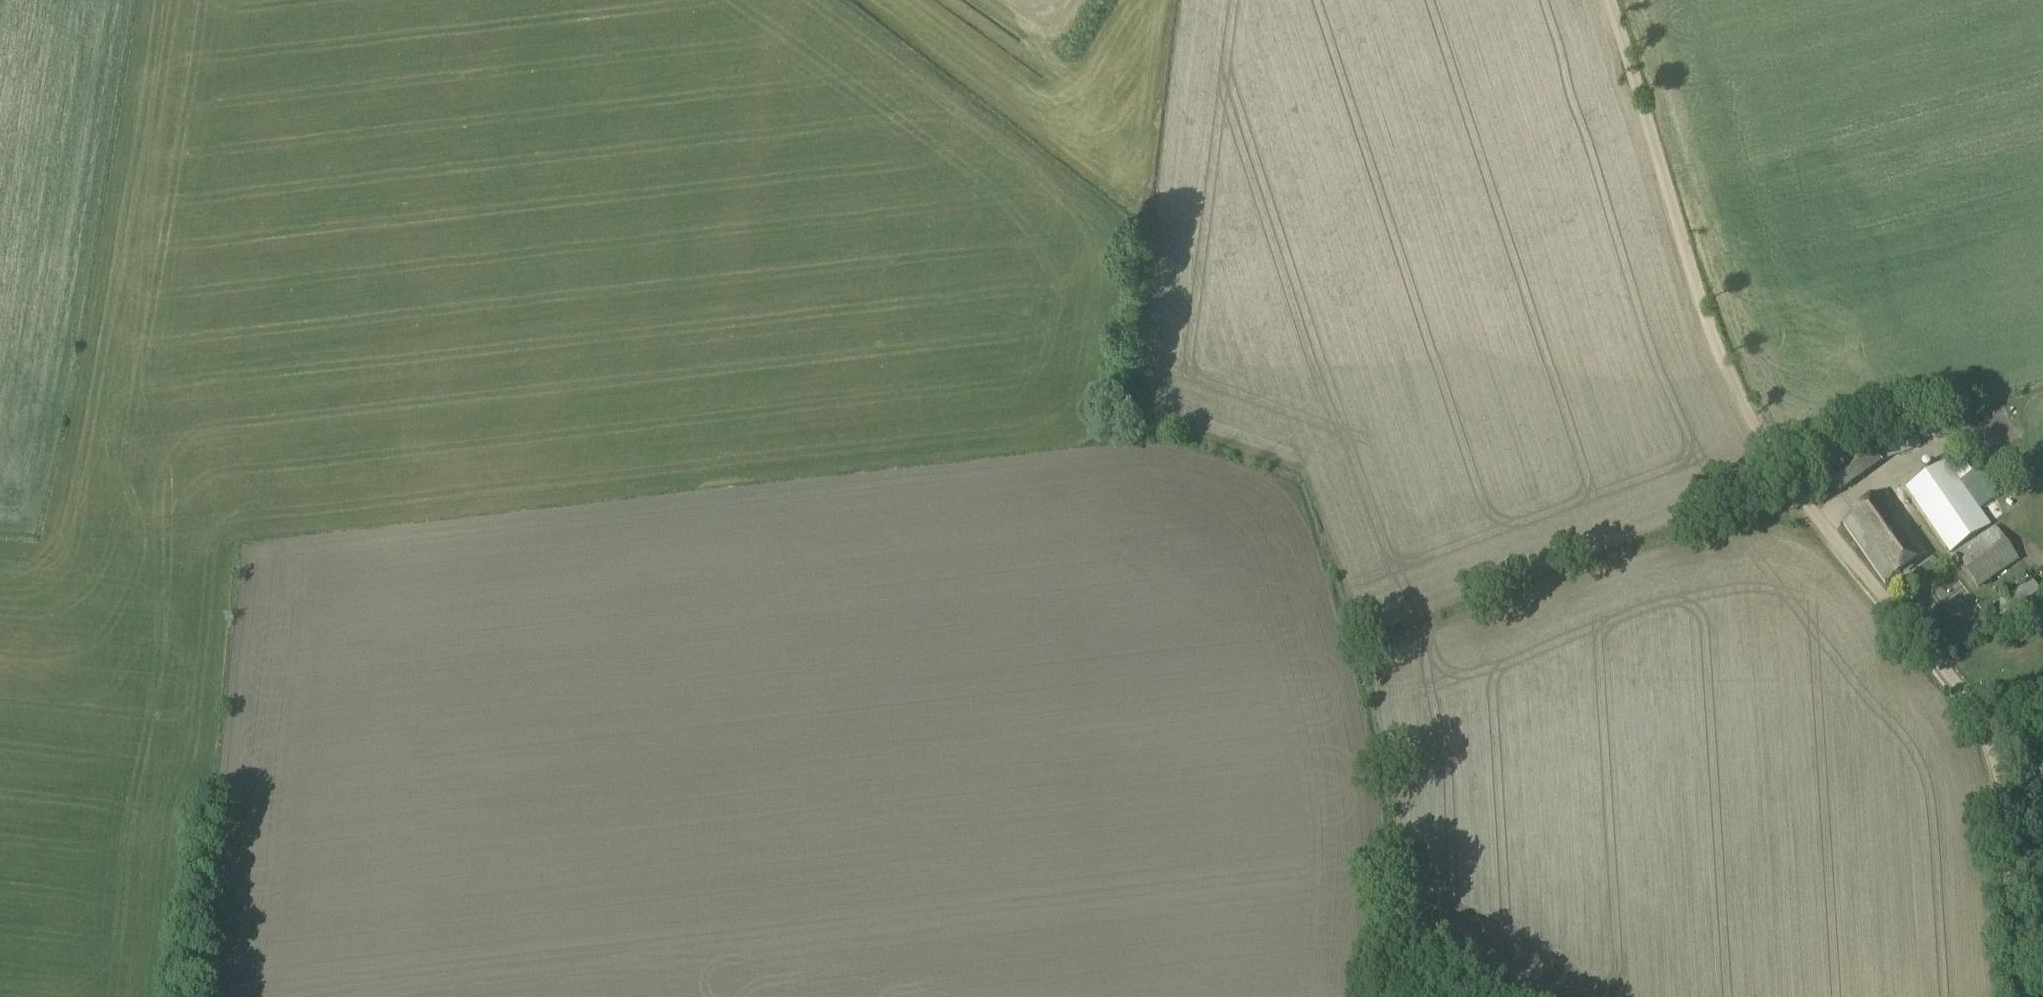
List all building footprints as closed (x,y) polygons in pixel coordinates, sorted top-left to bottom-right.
[(1912,426),(1865,443),(1879,463),(1920,449),(1912,426)] [(1946,463),(1906,491),(1949,554),(1989,527),(1946,463)] [(1980,468),(1960,481),(1980,511),(2000,497),(1980,468)] [(1886,494),(1844,523),(1885,583),(1927,554),(1886,494)] [(1995,528),(1955,554),(1978,589),(2018,562),(1995,528)] [(1992,607),(2004,625),(2042,599),(2042,598),(2027,574),(2004,588),(2009,595),(1992,607)] [(2029,750),(2042,753),(2042,737),(2032,735),(2029,750)]
